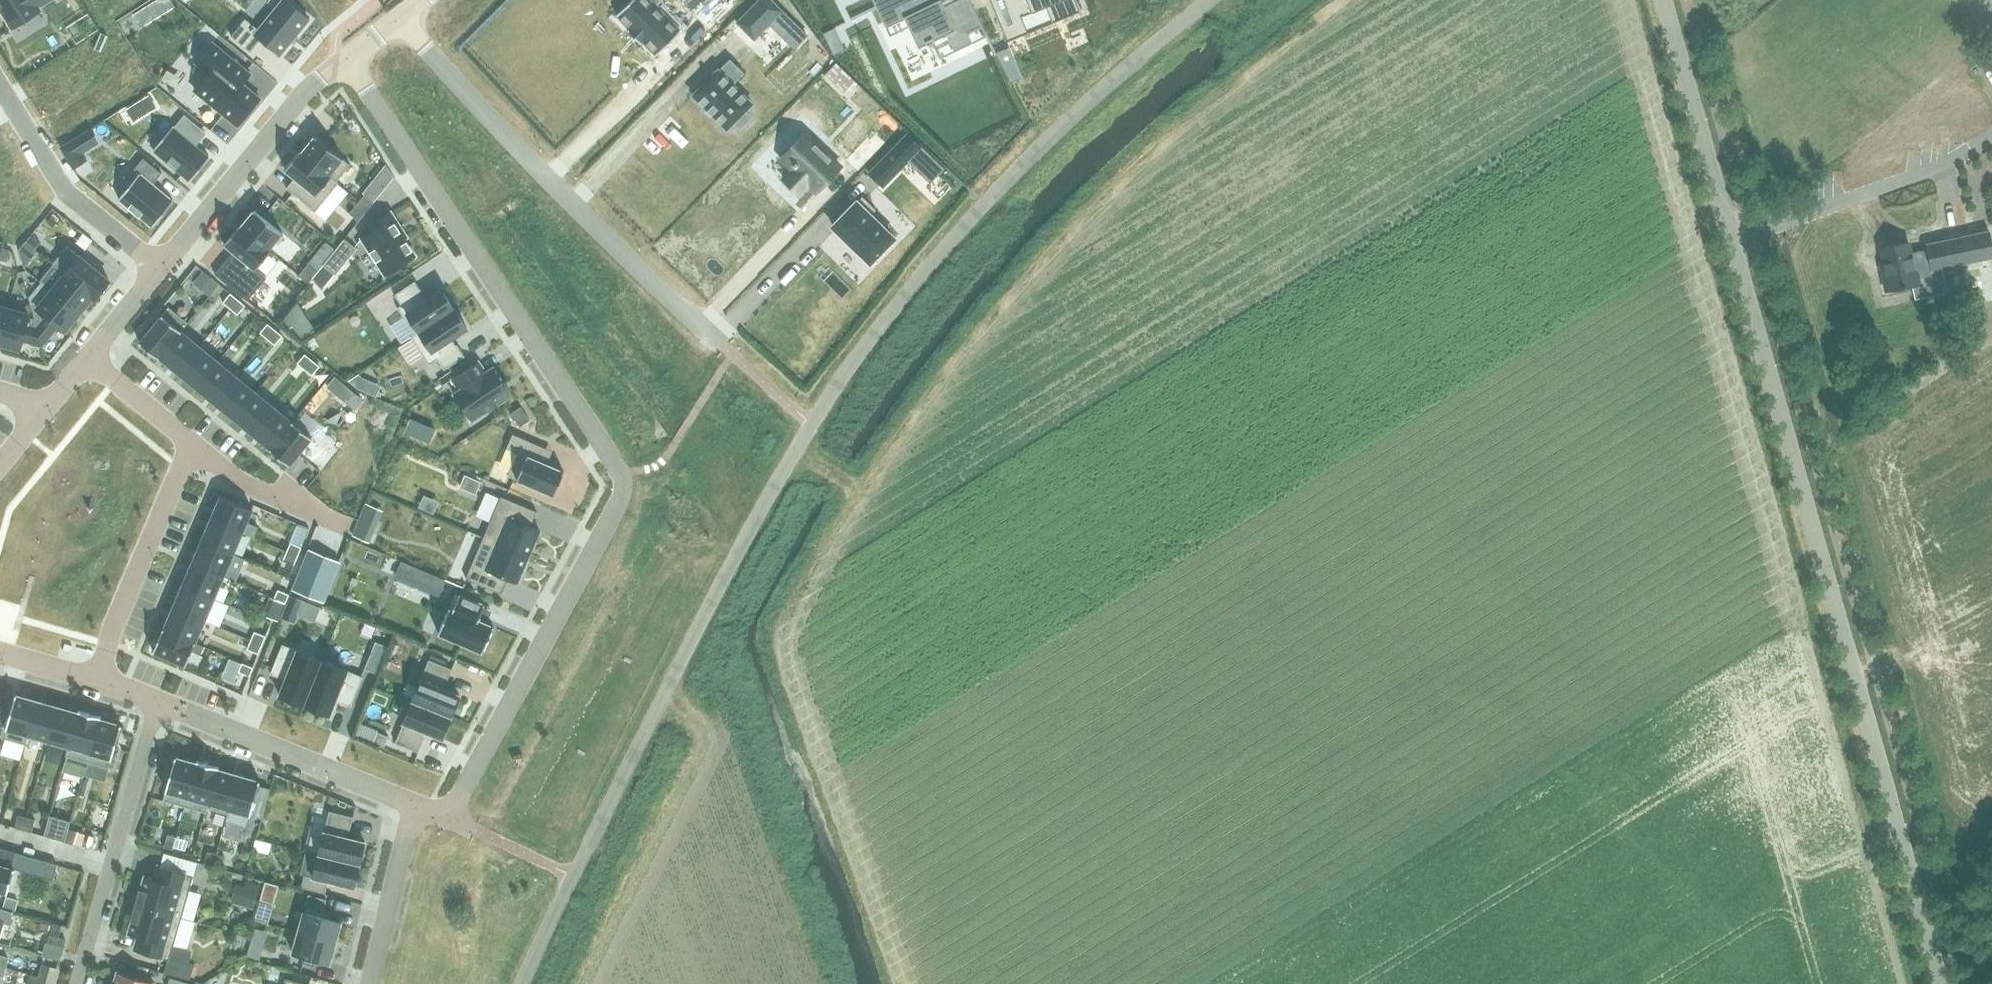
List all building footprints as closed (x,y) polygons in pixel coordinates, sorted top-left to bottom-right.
[(12,27),(40,10),(38,6),(48,0),(0,0),(0,7),(12,27)] [(150,4),(155,12),(172,2),(171,0),(156,0),(150,4)] [(233,33),(253,50),(263,37),(282,53),(311,18),(290,0),(283,0),(260,27),(247,16),(233,33)] [(617,15),(630,27),(628,29),(642,43),(644,41),(657,54),(681,29),(656,4),(660,0),(631,0),(617,15)] [(698,11),(710,0),(687,0),(698,11)] [(700,18),(714,32),(742,4),(738,0),(718,0),(700,18)] [(736,22),(754,38),(782,10),(772,0),(757,0),(736,22)] [(879,13),(893,42),(910,33),(923,60),(930,56),(931,58),(938,54),(937,53),(948,47),(956,63),(973,55),(968,46),(981,39),(962,0),(949,0),(939,5),(937,1),(929,5),(926,0),(921,0),(901,10),(898,4),(879,13)] [(1008,41),(1029,32),(1053,23),(1080,11),(1076,0),(991,0),(1008,41)] [(209,74),(195,90),(238,125),(260,98),(242,84),(243,82),(240,79),(246,71),(250,74),(251,73),(213,42),(196,63),(209,74)] [(817,45),(808,54),(825,70),(834,61),(817,45)] [(1022,77),(1010,46),(996,52),(1011,82),(1022,77)] [(79,49),(55,64),(64,78),(47,88),(71,126),(101,108),(77,70),(88,63),(79,49)] [(837,63),(826,74),(832,80),(843,69),(837,63)] [(719,70),(694,95),(727,128),(734,121),(740,127),(750,116),(745,111),(752,104),(719,70)] [(172,124),(152,148),(189,178),(209,155),(195,143),(205,131),(184,113),(173,125),(172,124)] [(89,129),(60,147),(73,168),(87,160),(83,153),(98,143),(89,129)] [(804,131),(780,156),(793,168),(784,178),(799,193),(808,183),(816,191),(840,166),(804,131)] [(908,133),(869,173),(876,180),(892,163),(899,170),(908,161),(930,183),(944,169),(922,147),(908,133)] [(302,152),(301,153),(337,182),(337,181),(351,165),(316,136),(302,152)] [(300,151),(285,169),(295,177),(287,188),(316,211),(339,183),(337,181),(337,182),(301,153),(302,152),(300,151)] [(3,153),(0,155),(0,227),(27,210),(20,198),(24,195),(10,173),(14,170),(3,153)] [(140,174),(119,199),(130,207),(129,208),(140,217),(141,216),(153,227),(174,201),(153,184),(162,173),(144,158),(135,169),(140,174)] [(365,194),(360,201),(369,208),(374,202),(365,194)] [(862,196),(833,226),(870,262),(894,237),(869,213),(874,207),(862,196)] [(360,201),(349,213),(359,221),(369,208),(360,201)] [(241,227),(268,250),(269,249),(283,233),(255,210),(241,227)] [(375,229),(361,238),(385,275),(416,255),(399,228),(401,227),(391,212),(372,224),(375,229)] [(218,267),(214,272),(247,299),(265,277),(256,269),(258,266),(268,254),(271,251),(269,249),(268,250),(241,227),(239,225),(224,243),(232,250),(218,267)] [(31,236),(26,242),(35,250),(40,243),(31,236)] [(1885,275),(1879,276),(1883,292),(1931,282),(1928,271),(1973,261),(1967,237),(1953,240),(1953,244),(1910,253),(1909,242),(1881,248),(1885,275)] [(345,238),(323,265),(335,274),(336,275),(357,248),(345,238)] [(21,248),(30,256),(35,250),(26,242),(21,248)] [(3,248),(0,257),(0,260),(7,262),(10,251),(3,248)] [(66,273),(66,274),(93,296),(95,298),(110,280),(95,268),(97,265),(88,258),(86,261),(80,256),(66,273)] [(309,263),(299,275),(308,283),(313,277),(319,270),(309,263)] [(319,270),(313,277),(324,287),(335,274),(323,265),(319,270)] [(46,275),(41,281),(52,290),(80,313),(93,297),(95,298),(93,296),(66,274),(66,273),(63,270),(62,270),(54,281),(46,275)] [(204,272),(194,283),(209,295),(219,284),(204,272)] [(395,295),(419,332),(455,309),(442,289),(427,299),(415,281),(395,295)] [(35,318),(42,346),(59,325),(65,330),(80,313),(52,290),(38,308),(42,311),(35,318)] [(231,293),(223,302),(231,308),(238,299),(231,293)] [(238,299),(231,308),(238,314),(246,305),(238,299)] [(299,302),(286,318),(291,325),(307,315),(299,302)] [(8,308),(0,306),(0,337),(8,308)] [(169,307),(140,342),(160,359),(160,358),(182,331),(188,323),(169,307)] [(0,337),(0,343),(20,349),(22,340),(42,346),(35,318),(29,317),(29,314),(8,308),(0,337)] [(415,334),(411,337),(430,365),(438,359),(444,370),(465,356),(457,344),(456,345),(452,339),(468,328),(455,309),(419,332),(416,335),(415,334)] [(268,323),(260,333),(268,339),(275,329),(268,323)] [(275,329),(268,339),(275,345),(283,335),(275,329)] [(182,331),(160,358),(178,372),(200,346),(182,331)] [(320,344),(314,337),(305,344),(310,351),(320,344)] [(200,346),(178,372),(197,388),(219,361),(200,346)] [(305,354),(298,363),(305,369),(313,360),(305,354)] [(459,388),(453,392),(470,418),(510,391),(493,365),(485,370),(477,359),(451,376),(459,388)] [(313,360),(305,369),(312,375),(320,366),(313,360)] [(219,361),(197,388),(215,403),(237,376),(219,361)] [(237,376),(215,403),(234,418),(256,391),(237,376)] [(335,377),(328,386),(346,401),(354,392),(335,377)] [(256,391),(234,418),(252,433),(274,406),(256,391)] [(274,406),(252,433),(270,448),(292,421),(274,406)] [(521,409),(514,414),(520,423),(528,419),(521,409)] [(411,419),(405,432),(431,443),(437,430),(411,419)] [(270,448),(270,449),(290,465),(312,437),(292,421),(270,448)] [(513,434),(507,448),(518,453),(508,475),(510,476),(554,495),(564,472),(547,464),(525,455),(530,441),(513,434)] [(505,487),(510,476),(508,475),(487,466),(482,477),(505,487)] [(465,475),(461,487),(476,493),(480,482),(465,475)] [(213,513),(211,519),(243,532),(245,527),(253,509),(221,496),(213,513)] [(484,537),(483,539),(528,558),(540,531),(531,527),(537,511),(501,496),(484,537)] [(205,533),(202,541),(234,554),(237,546),(243,532),(211,519),(205,533)] [(19,534),(10,559),(35,569),(45,544),(19,534)] [(279,539),(276,546),(287,550),(290,543),(279,539)] [(483,539),(466,578),(502,594),(509,578),(518,582),(528,558),(483,539)] [(196,553),(192,562),(224,576),(236,581),(240,572),(228,567),(234,554),(202,541),(196,553)] [(291,542),(283,560),(294,565),(302,547),(291,542)] [(310,550),(294,589),(324,601),(340,562),(310,550)] [(403,561),(396,578),(437,595),(444,579),(403,561)] [(185,580),(183,585),(215,599),(217,594),(224,576),(192,562),(185,580)] [(183,585),(173,607),(205,620),(206,620),(215,599),(183,585)] [(278,589),(275,598),(286,603),(289,594),(278,589)] [(456,593),(439,633),(483,652),(494,626),(479,620),(485,605),(456,593)] [(291,595),(283,616),(296,621),(299,613),(304,600),(291,595)] [(272,598),(268,606),(282,612),(285,603),(272,598)] [(70,629),(75,607),(53,602),(48,625),(70,629)] [(164,628),(164,629),(196,642),(205,620),(173,607),(164,628)] [(71,631),(79,633),(83,611),(76,609),(71,631)] [(164,628),(153,651),(186,665),(192,651),(201,654),(204,646),(196,642),(164,629),(164,628)] [(255,631),(251,640),(262,644),(266,636),(255,631)] [(251,640),(247,649),(259,653),(262,644),(251,640)] [(377,643),(366,669),(377,674),(387,648),(377,643)] [(279,695),(304,705),(323,660),(283,644),(271,674),(285,680),(279,695)] [(429,659),(412,702),(451,718),(460,695),(443,688),(446,681),(447,682),(452,668),(429,659)] [(363,676),(323,660),(304,705),(330,715),(336,700),(351,706),(363,676)] [(243,662),(239,671),(250,676),(254,667),(243,662)] [(25,744),(38,700),(16,694),(4,738),(25,744)] [(38,700),(25,744),(26,745),(29,735),(49,741),(59,706),(38,700)] [(412,702),(396,743),(419,752),(424,739),(423,738),(425,732),(443,738),(451,718),(412,702)] [(59,706),(49,741),(69,747),(66,756),(67,756),(80,710),(79,710),(78,712),(59,706)] [(80,710),(67,756),(88,762),(101,716),(80,710)] [(101,716),(88,762),(109,768),(122,725),(101,718),(102,716),(101,716)] [(378,732),(373,743),(384,747),(389,736),(378,732)] [(163,805),(185,811),(197,767),(176,761),(163,805)] [(198,764),(197,767),(185,811),(206,816),(207,812),(218,773),(219,770),(198,764)] [(239,779),(218,773),(207,812),(228,818),(229,813),(239,779)] [(261,785),(239,779),(229,813),(251,819),(261,785)] [(330,810),(320,852),(361,862),(366,841),(347,837),(349,830),(350,830),(354,816),(330,810)] [(24,829),(27,817),(19,814),(15,827),(24,829)] [(69,829),(71,821),(50,815),(44,836),(65,841),(69,829)] [(24,829),(32,832),(35,819),(27,817),(24,829)] [(71,822),(65,841),(96,850),(102,831),(71,822)] [(168,834),(164,846),(173,849),(176,836),(168,834)] [(176,836),(173,849),(181,851),(185,839),(176,836)] [(256,839),(253,850),(269,854),(272,843),(256,839)] [(1,848),(0,850),(0,891),(8,893),(15,868),(12,867),(16,852),(1,848)] [(159,850),(157,861),(191,868),(193,857),(159,850)] [(208,851),(204,863),(213,866),(213,864),(214,860),(216,853),(208,851)] [(305,875),(302,887),(326,893),(329,881),(354,887),(361,862),(320,852),(314,877),(305,875)] [(213,864),(213,866),(221,868),(225,856),(216,853),(214,860),(213,864)] [(37,858),(33,872),(53,878),(57,864),(37,858)] [(136,904),(181,915),(192,873),(157,864),(153,877),(144,875),(136,904)] [(274,904),(279,885),(266,881),(261,901),(274,904)] [(237,885),(233,902),(254,908),(258,891),(237,885)] [(306,903),(298,930),(328,939),(336,941),(342,921),(337,919),(328,917),(330,910),(323,908),(326,899),(309,894),(306,903)] [(7,896),(4,907),(15,910),(18,899),(7,896)] [(137,905),(129,934),(138,936),(135,950),(169,960),(170,960),(170,961),(178,963),(179,960),(188,963),(191,951),(174,946),(182,918),(137,905)] [(4,921),(9,922),(12,912),(0,908),(0,934),(4,921)] [(59,937),(62,926),(62,925),(54,923),(50,935),(59,937)] [(298,930),(293,951),(305,954),(303,961),(314,964),(316,957),(331,961),(336,941),(328,939),(298,930)] [(251,942),(247,956),(259,960),(264,945),(251,942)] [(6,966),(8,957),(0,954),(0,965),(6,966)] [(170,960),(169,960),(166,971),(190,978),(194,965),(179,960),(178,963),(170,961),(170,960)] [(42,964),(39,976),(47,978),(51,967),(51,966),(42,964)] [(115,983),(154,983),(155,982),(118,972),(115,983)] [(226,974),(199,972),(198,983),(225,983),(226,974)] [(47,978),(39,976),(30,973),(27,983),(46,983),(47,978)] [(337,978),(311,975),(310,983),(336,983),(337,978)] [(308,983),(285,976),(282,983),(308,983)]
